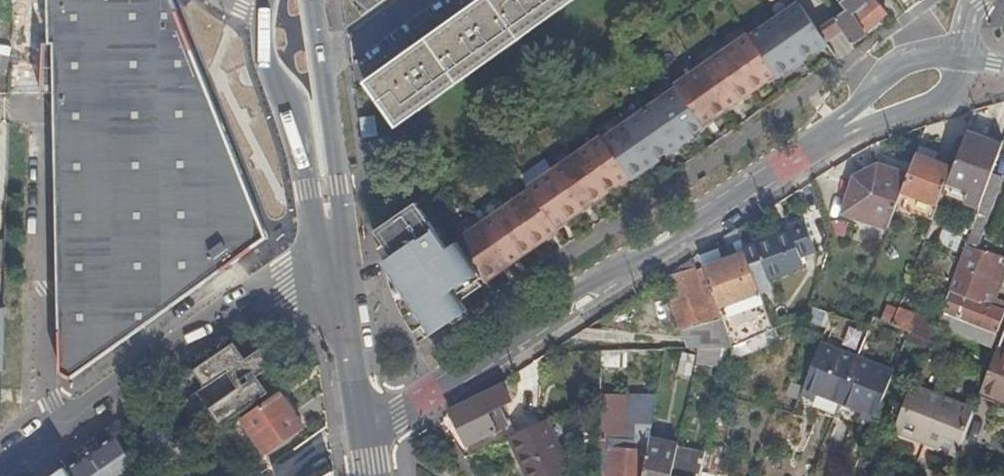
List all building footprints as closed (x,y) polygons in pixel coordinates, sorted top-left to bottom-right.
[(43,43),(39,43),(38,97),(49,97),(60,378),(72,380),(254,248),(243,233),(262,220),(203,75),(174,0),(44,0),(43,43)] [(364,83),(396,128),(575,0),(480,0),(364,83)] [(844,12),(833,20),(841,32),(850,47),(866,37),(863,33),(888,13),(876,0),(870,0),(864,5),(861,0),(834,0),(844,12)] [(412,205),(374,231),(383,244),(378,247),(387,269),(390,277),(397,272),(403,280),(394,286),(411,328),(417,343),(466,311),(459,300),(456,295),(479,279),(481,278),(483,280),(497,270),(507,263),(517,256),(545,237),(555,230),(556,229),(555,226),(565,220),(579,210),(589,203),(618,183),(628,176),(630,178),(645,168),(654,161),(669,151),(679,144),(689,137),(704,127),(702,125),(712,118),(726,108),(736,101),(765,81),(775,74),(777,76),(792,66),(802,59),(815,50),(825,43),(826,42),(818,31),(800,4),(750,38),(749,36),(724,52),(676,86),(677,89),(603,140),(602,138),(528,188),(530,191),(447,248),(433,227),(430,229),(412,205)] [(833,20),(818,31),(826,42),(841,32),(833,20)] [(827,47),(825,43),(815,50),(818,54),(827,47)] [(804,63),(802,59),(792,66),(795,70),(804,63)] [(775,74),(765,81),(768,85),(778,78),(777,76),(775,74)] [(581,88),(572,94),(578,103),(587,97),(581,88)] [(736,101),(726,108),(729,112),(739,105),(736,101)] [(712,118),(702,125),(704,127),(705,129),(715,122),(712,118)] [(987,135),(968,128),(945,188),(980,202),(991,174),(1001,146),(985,140),(987,135)] [(689,137),(679,144),(682,148),(692,141),(689,137)] [(679,144),(669,151),(672,155),(682,148),(679,144)] [(938,152),(919,145),(907,175),(901,191),(936,205),(950,167),(935,161),(938,152)] [(657,165),(654,161),(645,168),(647,172),(657,165)] [(842,213),(887,228),(901,191),(907,175),(877,164),(853,177),(842,213)] [(991,174),(940,311),(938,311),(933,324),(923,348),(940,354),(950,328),(951,328),(956,317),(995,333),(1003,312),(980,303),(983,294),(989,296),(991,289),(996,291),(1003,271),(1003,260),(975,249),(1001,177),(991,174)] [(630,178),(628,176),(618,183),(621,187),(631,180),(630,178)] [(431,192),(425,196),(428,201),(435,197),(431,192)] [(416,202),(412,205),(430,229),(433,227),(416,202)] [(589,203),(579,210),(582,214),(592,207),(589,203)] [(788,228),(741,246),(743,252),(760,295),(771,290),(767,281),(803,268),(799,258),(814,252),(802,219),(787,225),(788,228)] [(254,248),(268,238),(263,222),(262,220),(243,233),(254,248)] [(565,220),(555,226),(556,229),(558,230),(568,224),(565,220)] [(555,230),(545,237),(548,241),(558,234),(555,230)] [(731,348),(773,329),(760,295),(743,252),(701,266),(702,267),(720,318),(731,348)] [(517,256),(507,263),(510,267),(520,260),(517,256)] [(507,263),(497,270),(500,274),(510,267),(507,263)] [(660,277),(680,332),(720,318),(702,267),(693,270),(692,267),(680,271),(678,265),(670,271),(660,277)] [(390,277),(387,269),(388,273),(391,288),(396,301),(403,314),(411,328),(394,286),(390,277)] [(397,272),(390,277),(394,286),(403,280),(397,272)] [(479,279),(456,295),(459,300),(482,284),(479,279)] [(908,331),(914,317),(896,310),(891,325),(908,331)] [(933,324),(914,316),(914,317),(908,331),(904,341),(923,348),(933,324)] [(720,318),(680,332),(687,349),(697,349),(718,348),(731,348),(720,318)] [(802,388),(816,394),(839,403),(839,402),(857,355),(820,340),(802,388)] [(197,393),(221,426),(270,393),(258,377),(283,359),(271,343),(246,361),(234,345),(193,371),(204,388),(197,393)] [(717,364),(718,348),(697,349),(696,362),(717,364)] [(621,366),(619,350),(602,352),(603,368),(621,366)] [(691,373),(695,353),(681,351),(677,371),(691,373)] [(979,391),(1003,401),(1003,354),(995,351),(979,391)] [(839,402),(861,411),(874,416),(893,368),(857,355),(839,402)] [(507,397),(500,382),(448,407),(459,431),(466,447),(508,429),(495,403),(507,397)] [(972,409),(909,386),(893,429),(956,453),(972,409)] [(814,400),(816,394),(802,388),(800,394),(814,400)] [(291,416),(277,395),(244,418),(267,452),(303,426),(295,413),(291,416)] [(625,396),(601,395),(599,438),(622,439),(623,433),(625,396)] [(874,416),(861,411),(858,417),(872,422),(874,416)] [(570,470),(546,420),(507,439),(525,475),(558,475),(570,470)] [(596,449),(595,469),(599,470),(598,473),(605,474),(605,475),(641,475),(650,426),(632,425),(628,452),(596,449)] [(66,469),(70,475),(85,464),(83,462),(100,451),(101,453),(119,441),(115,436),(66,469)] [(70,475),(131,475),(139,471),(119,441),(101,453),(100,451),(83,462),(85,464),(70,475)] [(643,475),(670,475),(675,446),(649,441),(643,475)] [(677,449),(671,475),(699,475),(701,468),(704,456),(677,449)] [(719,458),(704,455),(704,456),(701,468),(716,471),(719,458)]
